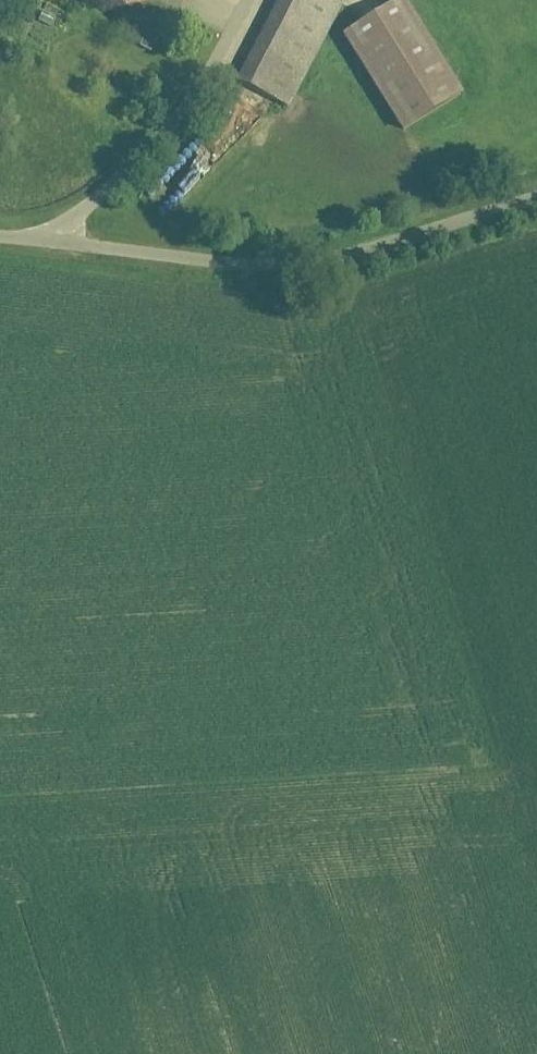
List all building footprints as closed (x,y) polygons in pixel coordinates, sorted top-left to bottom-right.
[(291,107),(349,1),(347,0),(271,0),(230,73),(291,107)] [(407,3),(348,35),(398,125),(457,93),(407,3)] [(140,24),(128,48),(151,59),(163,36),(140,24)]
